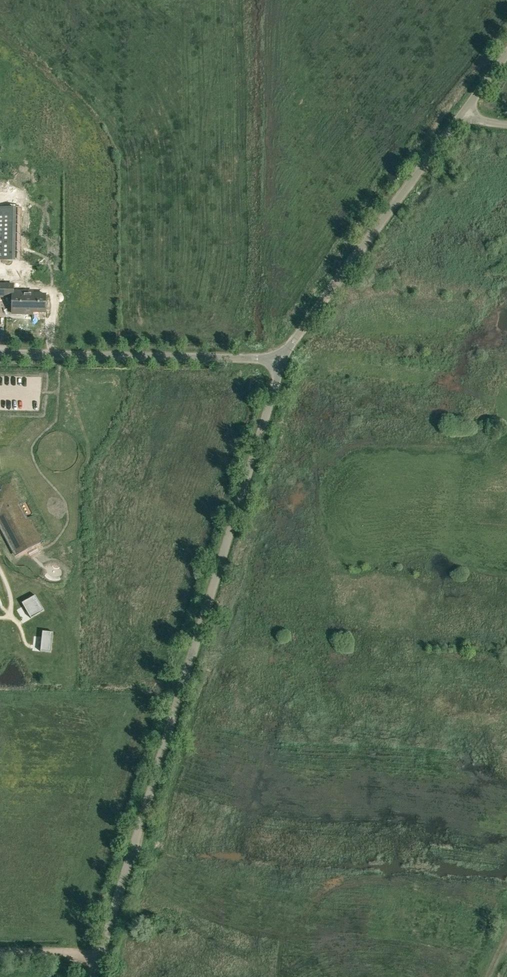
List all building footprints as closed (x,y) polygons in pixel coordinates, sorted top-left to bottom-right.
[(21,208),(0,207),(0,259),(20,260),(21,208)] [(45,295),(21,294),(22,289),(13,289),(13,282),(0,282),(0,296),(12,296),(12,313),(26,313),(26,311),(45,312),(45,295)] [(18,554),(48,538),(41,541),(29,518),(25,520),(18,506),(22,504),(11,483),(0,487),(2,493),(0,494),(0,520),(18,554)] [(31,500),(23,502),(28,514),(35,512),(31,500)] [(34,592),(19,601),(31,622),(47,612),(34,592)] [(39,630),(37,654),(55,656),(57,632),(39,630)]
